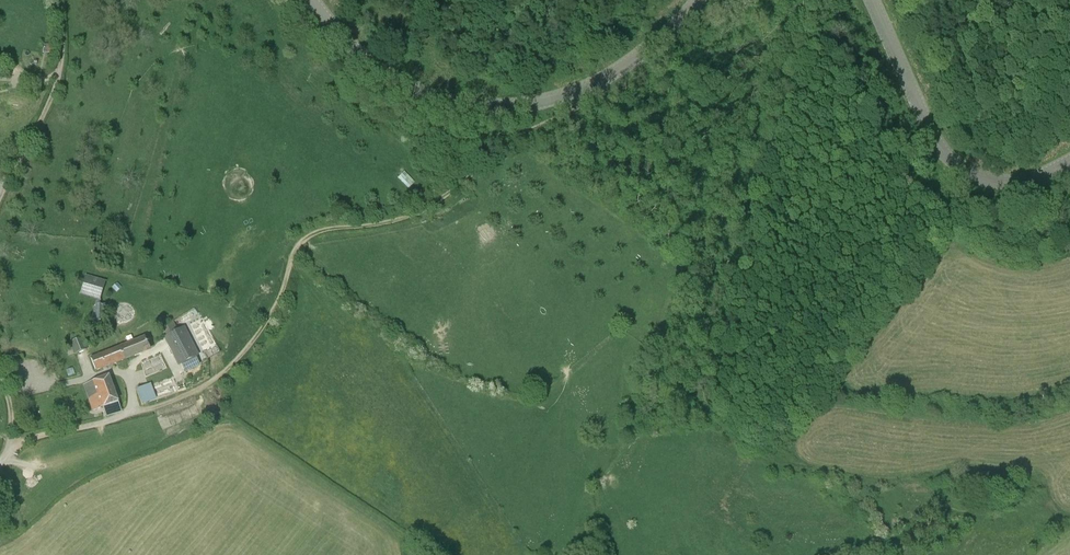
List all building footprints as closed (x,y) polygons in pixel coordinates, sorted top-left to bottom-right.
[(46,44),(44,52),(51,53),(53,45),(46,44)] [(32,169),(26,167),(21,177),(27,180),(32,169)] [(408,190),(416,183),(414,181),(405,171),(397,178),(408,190)] [(418,199),(425,195),(422,190),(415,194),(418,199)] [(101,219),(99,228),(119,231),(121,222),(101,219)] [(106,282),(86,275),(80,294),(100,301),(106,282)] [(90,322),(99,324),(103,306),(99,305),(97,305),(95,304),(90,322)] [(161,327),(165,336),(176,331),(172,321),(161,327)] [(184,327),(176,331),(165,336),(164,336),(180,366),(199,356),(184,327)] [(151,349),(146,336),(121,346),(126,359),(135,356),(151,349)] [(74,354),(88,350),(83,337),(69,341),(74,354)] [(121,346),(91,357),(96,371),(126,359),(121,346)] [(83,385),(93,410),(117,402),(108,377),(83,385)] [(152,384),(137,389),(143,404),(157,399),(152,384)]
